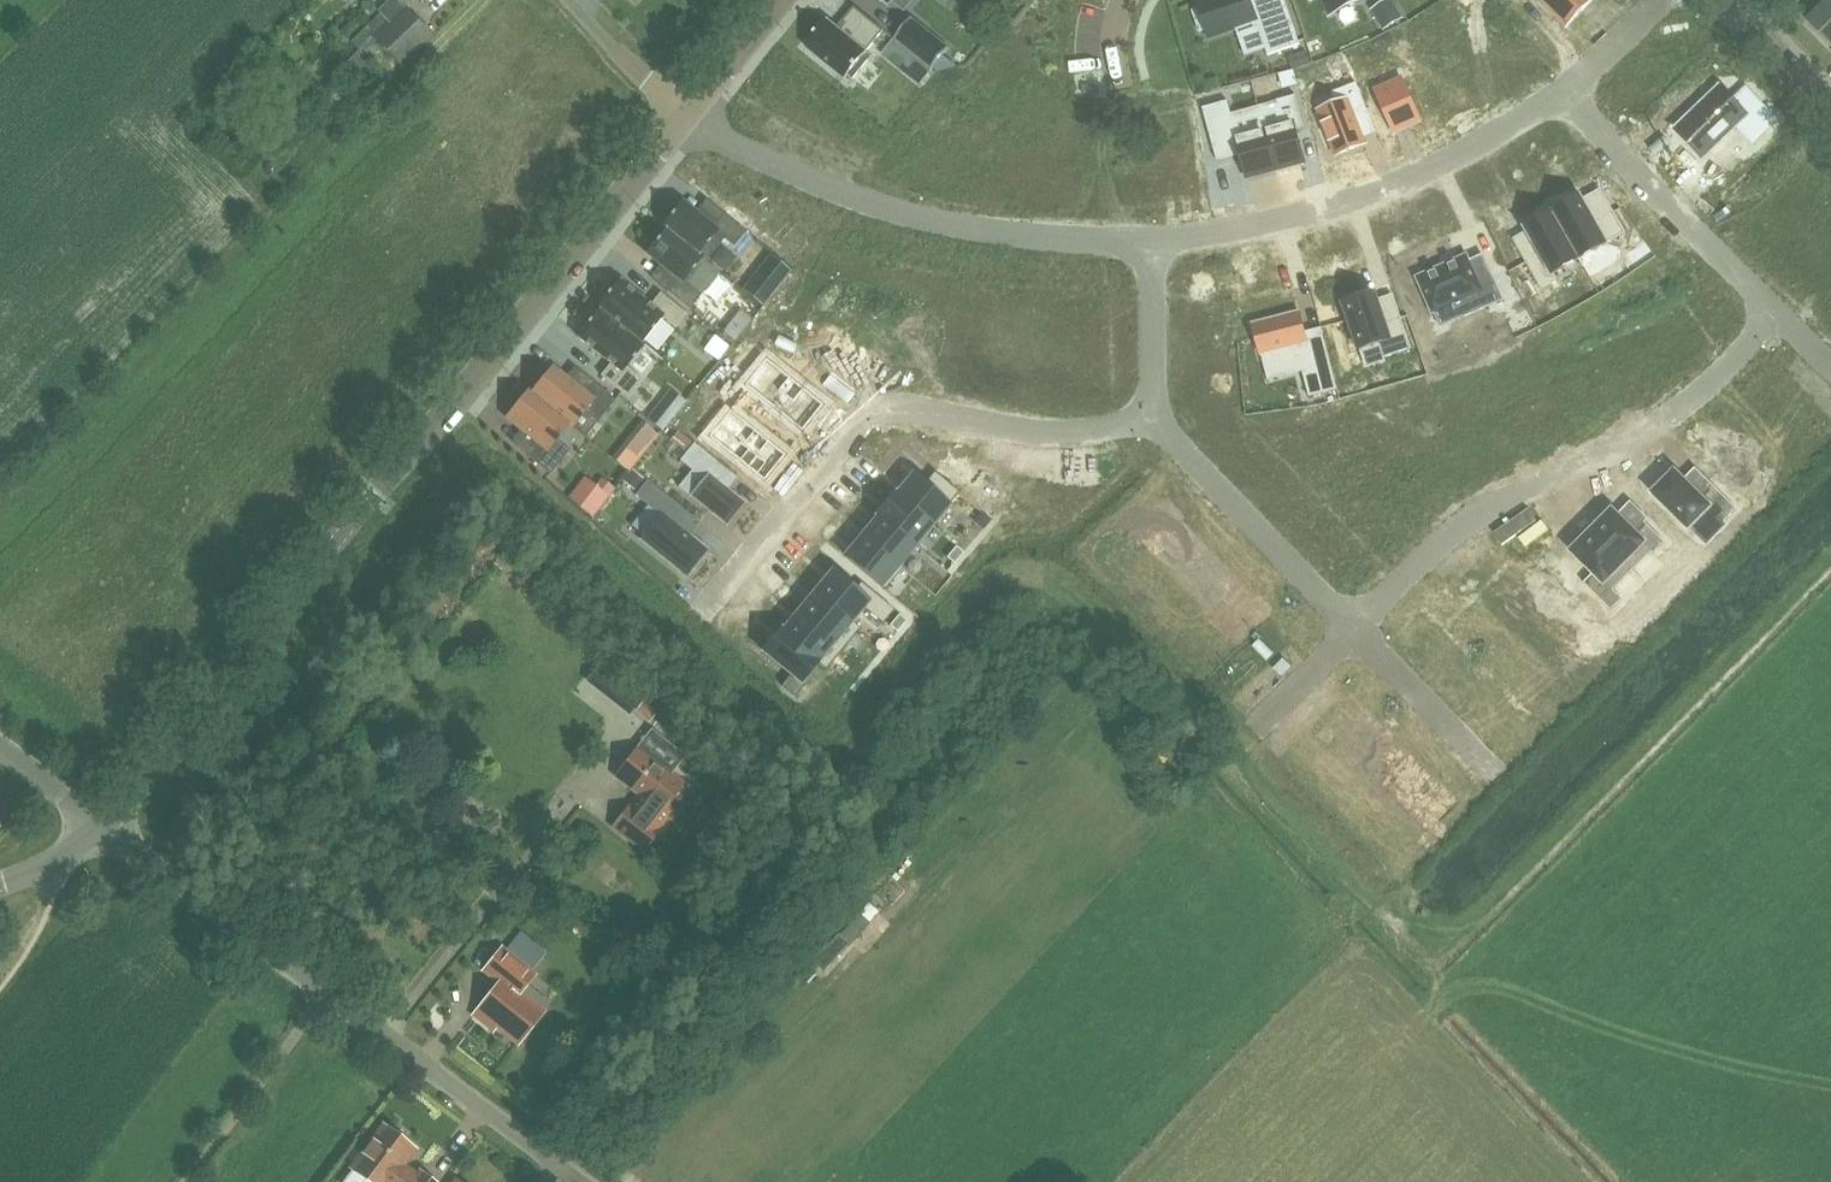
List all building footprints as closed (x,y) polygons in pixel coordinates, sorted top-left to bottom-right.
[(888,6),(889,5),(888,5),(891,1),(905,12),(915,0),(880,0),(888,6)] [(1196,2),(1199,9),(1193,11),(1200,32),(1206,30),(1208,37),(1235,27),(1256,20),(1266,49),(1268,55),(1300,44),(1285,1),(1255,11),(1251,0),(1201,0),(1196,2)] [(1331,14),(1358,0),(1324,0),(1331,14)] [(1401,18),(1390,0),(1389,0),(1373,10),(1385,28),(1401,18)] [(1568,25),(1592,0),(1542,0),(1568,25)] [(1809,21),(1830,42),(1830,0),(1829,0),(1809,21)] [(387,21),(417,52),(433,37),(403,6),(387,21)] [(839,30),(837,28),(826,20),(805,46),(845,78),(848,74),(853,78),(867,60),(863,56),(883,30),(854,7),(842,21),(845,23),(839,30)] [(403,67),(417,52),(380,14),(351,42),(359,50),(341,68),(352,78),(376,52),(372,48),(378,41),(403,67)] [(933,68),(949,48),(948,47),(947,47),(912,19),(911,18),(895,38),(896,39),(897,39),(932,67),(931,67),(933,68)] [(943,56),(933,67),(938,71),(956,67),(943,56)] [(1332,61),(1335,71),(1349,65),(1345,56),(1332,61)] [(916,58),(906,72),(921,84),(931,70),(916,58)] [(1293,70),(1279,73),(1283,89),(1298,84),(1293,70)] [(1402,80),(1376,92),(1394,131),(1420,119),(1402,80)] [(1336,104),(1319,111),(1336,155),(1365,144),(1363,138),(1354,117),(1368,111),(1356,83),(1332,93),(1336,104)] [(1733,101),(1719,87),(1676,129),(1703,158),(1736,126),(1754,144),(1778,121),(1746,88),(1733,101)] [(1264,123),(1263,124),(1276,171),(1305,163),(1296,130),(1304,128),(1295,95),(1277,100),(1278,101),(1282,118),(1264,123)] [(1228,101),(1203,108),(1217,161),(1241,155),(1247,179),(1276,171),(1263,124),(1236,131),(1231,114),(1228,101)] [(1579,195),(1552,211),(1580,259),(1626,233),(1614,212),(1595,222),(1579,195)] [(668,217),(661,227),(665,230),(665,229),(706,261),(724,239),(734,247),(746,232),(723,213),(712,227),(695,213),(681,202),(679,204),(675,201),(664,214),(668,217)] [(1552,211),(1525,226),(1541,253),(1526,262),(1542,290),(1558,281),(1554,274),(1580,259),(1552,211)] [(665,230),(646,252),(661,264),(678,278),(667,291),(689,310),(701,295),(699,293),(717,270),(706,261),(665,229),(665,230)] [(1467,256),(1417,278),(1433,313),(1434,312),(1453,304),(1460,319),(1503,300),(1493,276),(1478,282),(1469,260),(1467,256)] [(771,257),(744,291),(763,306),(790,272),(771,257)] [(1508,297),(1519,292),(1509,272),(1498,276),(1508,297)] [(596,307),(598,309),(599,309),(641,343),(642,342),(662,317),(675,327),(686,314),(660,293),(650,305),(618,279),(596,307)] [(1375,292),(1344,302),(1360,350),(1379,344),(1384,358),(1412,349),(1401,318),(1385,324),(1377,301),(1375,292)] [(644,344),(642,342),(641,343),(599,309),(598,309),(577,336),(610,363),(601,375),(629,398),(643,380),(626,367),(644,344)] [(741,310),(723,333),(734,342),(752,319),(741,310)] [(1300,312),(1253,324),(1261,354),(1268,380),(1303,371),(1309,397),(1337,389),(1321,328),(1305,332),(1300,312)] [(1419,356),(1402,362),(1408,379),(1425,373),(1419,356)] [(804,433),(825,407),(766,360),(745,386),(804,433)] [(584,411),(597,422),(615,400),(593,382),(583,393),(565,378),(552,368),(550,370),(546,367),(536,381),(539,384),(532,393),(531,394),(568,424),(567,424),(571,427),(571,426),(584,411)] [(538,442),(528,456),(550,474),(569,450),(556,439),(567,424),(568,424),(531,394),(532,393),(529,390),(520,402),(516,399),(505,412),(509,415),(507,417),(521,429),(538,442)] [(675,416),(659,403),(646,418),(663,432),(675,416)] [(730,410),(708,437),(764,481),(785,455),(730,410)] [(647,423),(621,462),(635,471),(661,432),(647,423)] [(691,470),(678,487),(689,496),(690,497),(691,496),(726,525),(726,526),(727,526),(746,503),(744,502),(744,503),(728,489),(723,485),(732,474),(694,443),(693,443),(680,460),(679,461),(691,470)] [(643,479),(632,471),(624,481),(634,489),(643,479)] [(1724,523),(1725,522),(1737,509),(1712,484),(1700,496),(1683,480),(1675,471),(1666,480),(1663,476),(1652,487),(1656,490),(1653,493),(1695,535),(1715,514),(1724,523)] [(896,495),(895,496),(931,525),(958,492),(934,472),(924,484),(913,475),(896,495)] [(647,480),(635,495),(660,515),(640,539),(685,575),(706,549),(689,535),(699,522),(647,480)] [(595,485),(578,506),(592,517),(609,496),(595,485)] [(894,493),(876,514),(878,516),(879,516),(914,545),(931,525),(895,496),(896,495),(894,493)] [(1612,510),(1592,531),(1633,571),(1652,552),(1654,554),(1665,542),(1645,522),(1644,522),(1634,532),(1617,515),(1612,510)] [(1736,519),(1740,523),(1749,514),(1745,510),(1736,519)] [(977,523),(983,528),(991,520),(982,512),(977,518),(977,523)] [(878,516),(862,536),(897,565),(898,565),(914,545),(879,516),(878,516)] [(1150,546),(1168,564),(1199,534),(1182,516),(1181,516),(1150,546)] [(1592,531),(1572,551),(1594,573),(1584,583),(1611,610),(1623,599),(1614,590),(1633,571),(1592,531)] [(1216,552),(1199,534),(1168,564),(1185,582),(1216,552)] [(862,536),(845,556),(880,586),(884,590),(902,568),(898,565),(897,565),(862,536)] [(956,546),(947,557),(954,563),(963,552),(956,546)] [(1216,552),(1185,582),(1202,600),(1233,570),(1216,552)] [(1680,575),(1689,565),(1680,556),(1670,565),(1680,575)] [(1233,570),(1202,600),(1220,618),(1251,588),(1250,587),(1233,570)] [(832,571),(815,592),(851,621),(862,607),(882,624),(894,610),(860,583),(855,590),(832,571)] [(1251,588),(1220,618),(1238,637),(1269,607),(1272,605),(1252,585),(1250,587),(1251,588)] [(1577,591),(1567,601),(1573,608),(1584,598),(1577,591)] [(815,592),(798,612),(843,649),(860,628),(851,621),(815,592)] [(913,601),(907,609),(917,618),(923,610),(913,601)] [(1269,607),(1238,637),(1256,655),(1287,625),(1269,607)] [(1615,620),(1627,632),(1637,622),(1625,610),(1615,620)] [(782,630),(782,631),(818,662),(817,663),(825,670),(843,649),(798,612),(782,630)] [(1607,613),(1600,620),(1610,630),(1617,624),(1607,613)] [(899,614),(890,625),(897,632),(906,620),(899,614)] [(780,629),(762,651),(791,674),(781,685),(795,697),(810,679),(806,676),(817,663),(818,662),(782,631),(782,630),(780,629)] [(620,701),(630,688),(615,676),(605,689),(620,701)] [(1338,712),(1316,734),(1326,745),(1335,737),(1353,756),(1384,726),(1383,725),(1365,706),(1349,722),(1338,712)] [(667,815),(660,810),(681,783),(668,772),(671,768),(640,744),(615,776),(638,794),(612,827),(640,849),(667,815)] [(1420,763),(1389,793),(1407,812),(1438,782),(1438,781),(1420,763)] [(1366,832),(1359,838),(1369,849),(1376,842),(1366,832)] [(840,934),(850,944),(879,912),(869,902),(840,934)] [(503,949),(485,971),(501,984),(476,1014),(496,1030),(499,1026),(518,1042),(543,1012),(519,994),(535,974),(503,949)] [(342,1181),(433,1181),(421,1172),(418,1176),(402,1165),(414,1149),(384,1126),(352,1169),(342,1181)]
